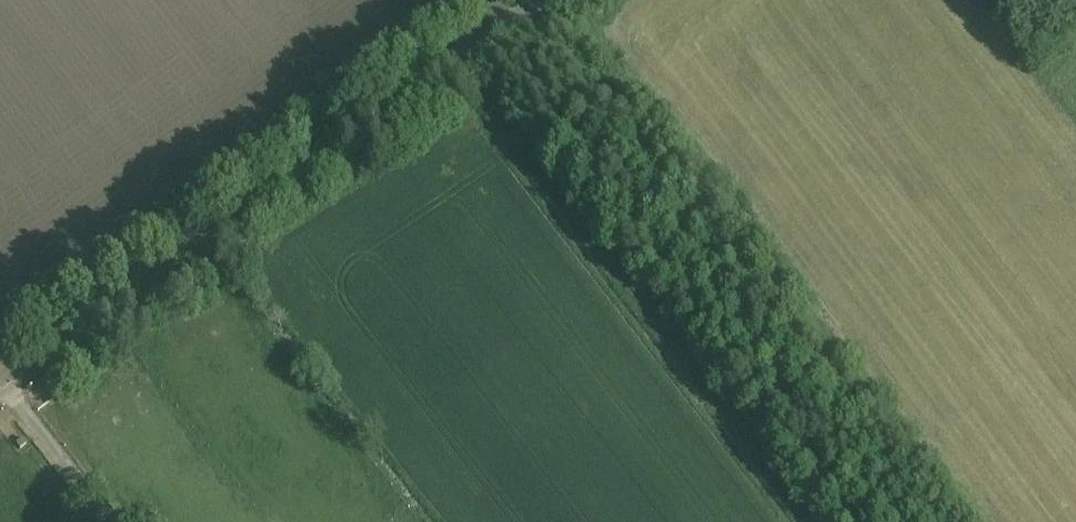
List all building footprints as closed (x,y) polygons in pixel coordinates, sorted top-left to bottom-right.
[(27,444),(23,438),(15,443),(20,449),(27,444)]
